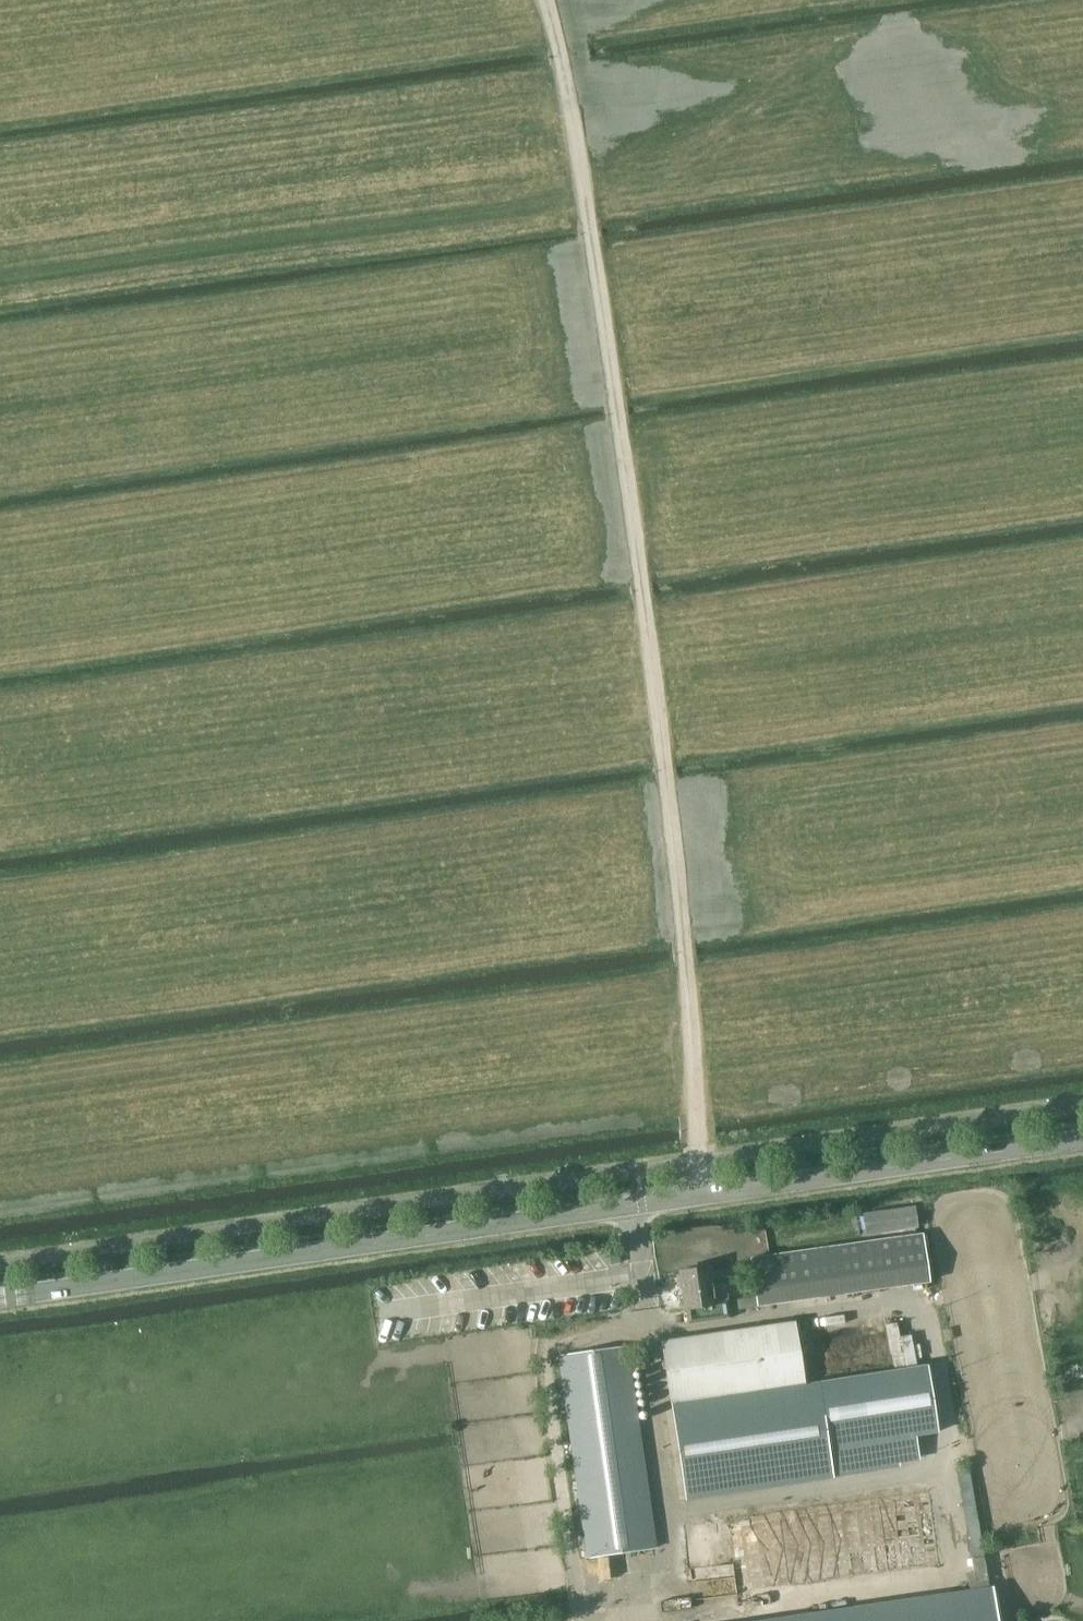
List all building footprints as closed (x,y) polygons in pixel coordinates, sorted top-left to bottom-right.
[(914,1206),(866,1213),(869,1233),(917,1226),(914,1206)] [(758,1301),(931,1279),(925,1230),(752,1251),(758,1301)] [(750,1257),(742,1258),(743,1269),(752,1268),(750,1257)] [(715,1303),(709,1266),(680,1271),(681,1276),(679,1277),(680,1284),(682,1285),(686,1309),(688,1324),(730,1317),(727,1301),(715,1303)] [(754,1284),(745,1285),(747,1296),(756,1295),(754,1284)] [(795,1321),(661,1342),(670,1404),(685,1494),(686,1501),(713,1497),(833,1478),(828,1450),(915,1436),(937,1433),(927,1365),(804,1384),(795,1321)] [(590,1555),(656,1546),(625,1346),(558,1356),(590,1555)] [(926,1487),(683,1521),(693,1599),(937,1565),(926,1487)] [(973,1581),(989,1575),(985,1562),(969,1567),(973,1581)] [(994,1589),(765,1620),(998,1620),(994,1589)]
